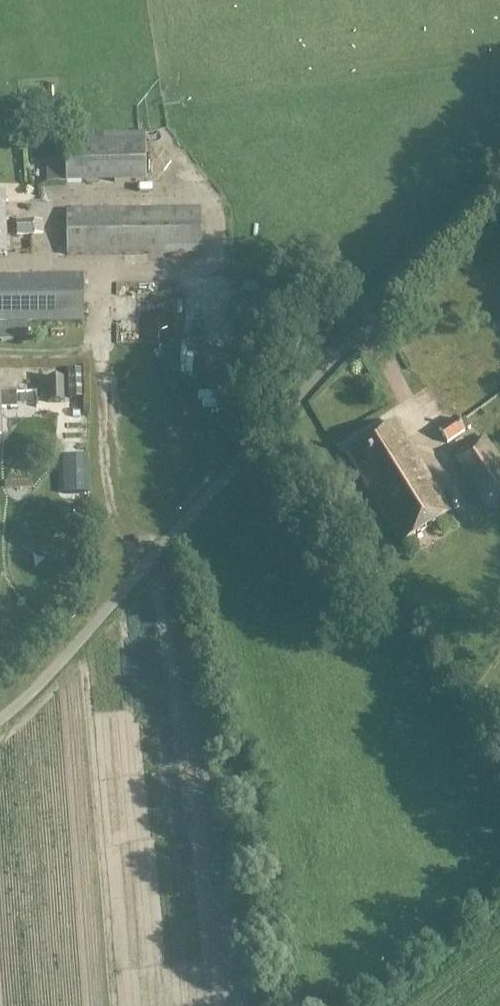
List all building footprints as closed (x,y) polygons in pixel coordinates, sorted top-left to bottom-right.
[(67,185),(146,184),(146,134),(66,135),(67,185)] [(67,211),(67,234),(68,257),(202,255),(201,209),(67,211)] [(44,234),(43,221),(17,222),(17,235),(44,234)] [(84,283),(84,276),(0,276),(0,342),(26,343),(26,324),(84,323),(84,283)] [(173,345),(173,381),(189,381),(189,364),(200,364),(200,345),(173,345)] [(81,370),(68,371),(70,398),(83,397),(81,370)] [(64,402),(63,378),(47,379),(48,403),(64,402)] [(0,394),(0,436),(1,436),(0,410),(17,409),(17,394),(0,394)] [(440,432),(449,446),(472,430),(466,421),(460,425),(457,421),(440,432)] [(395,424),(346,454),(402,543),(451,512),(395,424)] [(490,511),(499,505),(499,462),(485,440),(455,460),(490,511)] [(89,483),(88,446),(64,446),(65,484),(89,483)]
